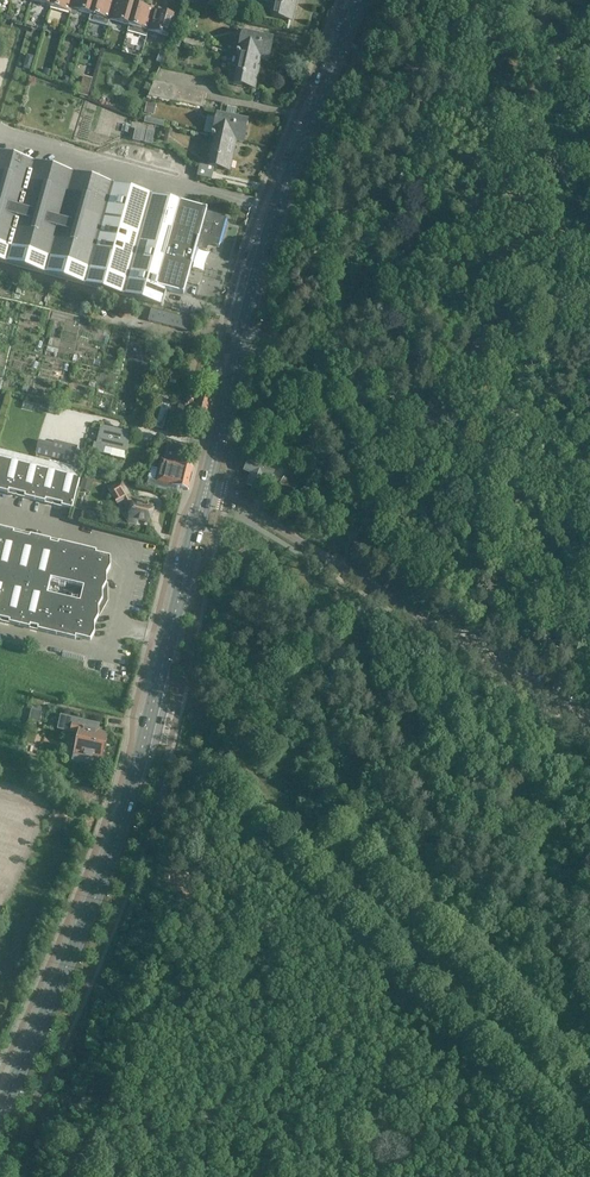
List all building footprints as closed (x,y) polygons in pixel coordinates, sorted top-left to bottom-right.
[(50,7),(70,12),(73,0),(52,0),(50,7)] [(70,12),(77,15),(78,11),(90,15),(94,0),(73,0),(70,12)] [(88,21),(108,27),(110,20),(115,0),(94,0),(90,15),(88,21)] [(110,20),(129,26),(135,5),(124,2),(124,0),(115,0),(110,20)] [(271,16),(293,21),(297,0),(275,0),(271,16)] [(197,6),(207,9),(209,4),(199,1),(197,6)] [(129,26),(127,32),(147,37),(148,31),(155,8),(147,6),(146,8),(135,5),(129,26)] [(155,8),(148,31),(168,37),(174,16),(162,12),(163,10),(155,8)] [(237,51),(237,52),(263,58),(269,59),(273,38),(243,31),(238,51),(237,51)] [(166,54),(160,52),(156,62),(162,64),(166,54)] [(231,70),(228,83),(256,89),(263,58),(237,52),(237,53),(240,54),(239,57),(236,71),(231,70)] [(23,68),(31,71),(35,57),(27,54),(23,68)] [(80,94),(88,97),(93,79),(85,77),(80,94)] [(164,84),(155,82),(149,96),(161,99),(164,84)] [(164,84),(161,99),(171,101),(175,86),(164,84)] [(175,86),(171,101),(182,103),(185,88),(175,86)] [(185,88),(182,103),(192,105),(195,90),(185,88)] [(195,90),(192,105),(203,108),(206,93),(195,90)] [(156,105),(146,103),(144,113),(154,115),(156,105)] [(211,134),(243,141),(248,120),(217,113),(213,133),(211,133),(211,134)] [(135,128),(132,141),(139,142),(140,141),(140,142),(144,142),(144,143),(151,145),(154,132),(147,130),(147,131),(143,130),(143,129),(135,128)] [(200,163),(197,177),(212,180),(215,167),(230,170),(237,140),(227,138),(222,137),(211,134),(211,135),(214,136),(208,165),(200,163)] [(131,298),(154,304),(162,306),(166,289),(167,289),(182,294),(195,247),(205,250),(207,242),(217,245),(225,218),(205,212),(206,210),(0,153),(0,262),(131,298)] [(152,309),(149,321),(190,332),(193,320),(152,309)] [(185,422),(186,419),(206,424),(212,401),(192,397),(193,393),(190,393),(193,382),(187,380),(182,395),(188,396),(185,404),(180,402),(179,406),(176,416),(181,417),(180,420),(185,422)] [(168,421),(165,430),(178,433),(180,424),(168,421)] [(131,434),(101,427),(97,444),(94,443),(92,452),(123,460),(125,453),(126,453),(131,434)] [(78,446),(54,440),(53,445),(39,442),(35,454),(74,463),(78,446)] [(147,478),(145,486),(167,491),(168,488),(178,491),(179,488),(188,490),(194,468),(191,467),(192,463),(183,461),(186,450),(168,446),(165,461),(162,460),(158,480),(147,478)] [(9,494),(9,492),(26,496),(25,498),(45,503),(46,501),(62,505),(62,508),(73,510),(82,471),(0,450),(0,492),(9,494)] [(250,460),(246,470),(253,473),(248,485),(258,489),(263,477),(270,480),(274,470),(250,460)] [(84,472),(80,490),(90,493),(95,475),(84,472)] [(293,492),(299,484),(285,476),(280,484),(293,492)] [(123,484),(111,491),(120,506),(123,504),(125,507),(124,510),(129,511),(128,516),(129,516),(129,519),(149,524),(149,523),(151,522),(153,509),(153,507),(147,506),(148,502),(132,498),(123,484)] [(99,608),(103,600),(103,591),(107,584),(107,575),(111,567),(111,558),(96,554),(97,552),(59,543),(58,545),(51,544),(51,541),(31,536),(30,539),(14,535),(14,532),(0,529),(0,619),(10,621),(9,624),(30,629),(31,626),(38,628),(38,631),(76,640),(76,638),(91,641),(95,633),(95,624),(99,617),(99,608)] [(41,712),(31,710),(28,720),(39,723),(41,712)] [(60,715),(57,730),(78,735),(71,761),(99,768),(101,759),(102,759),(108,735),(98,733),(100,724),(60,715)]
